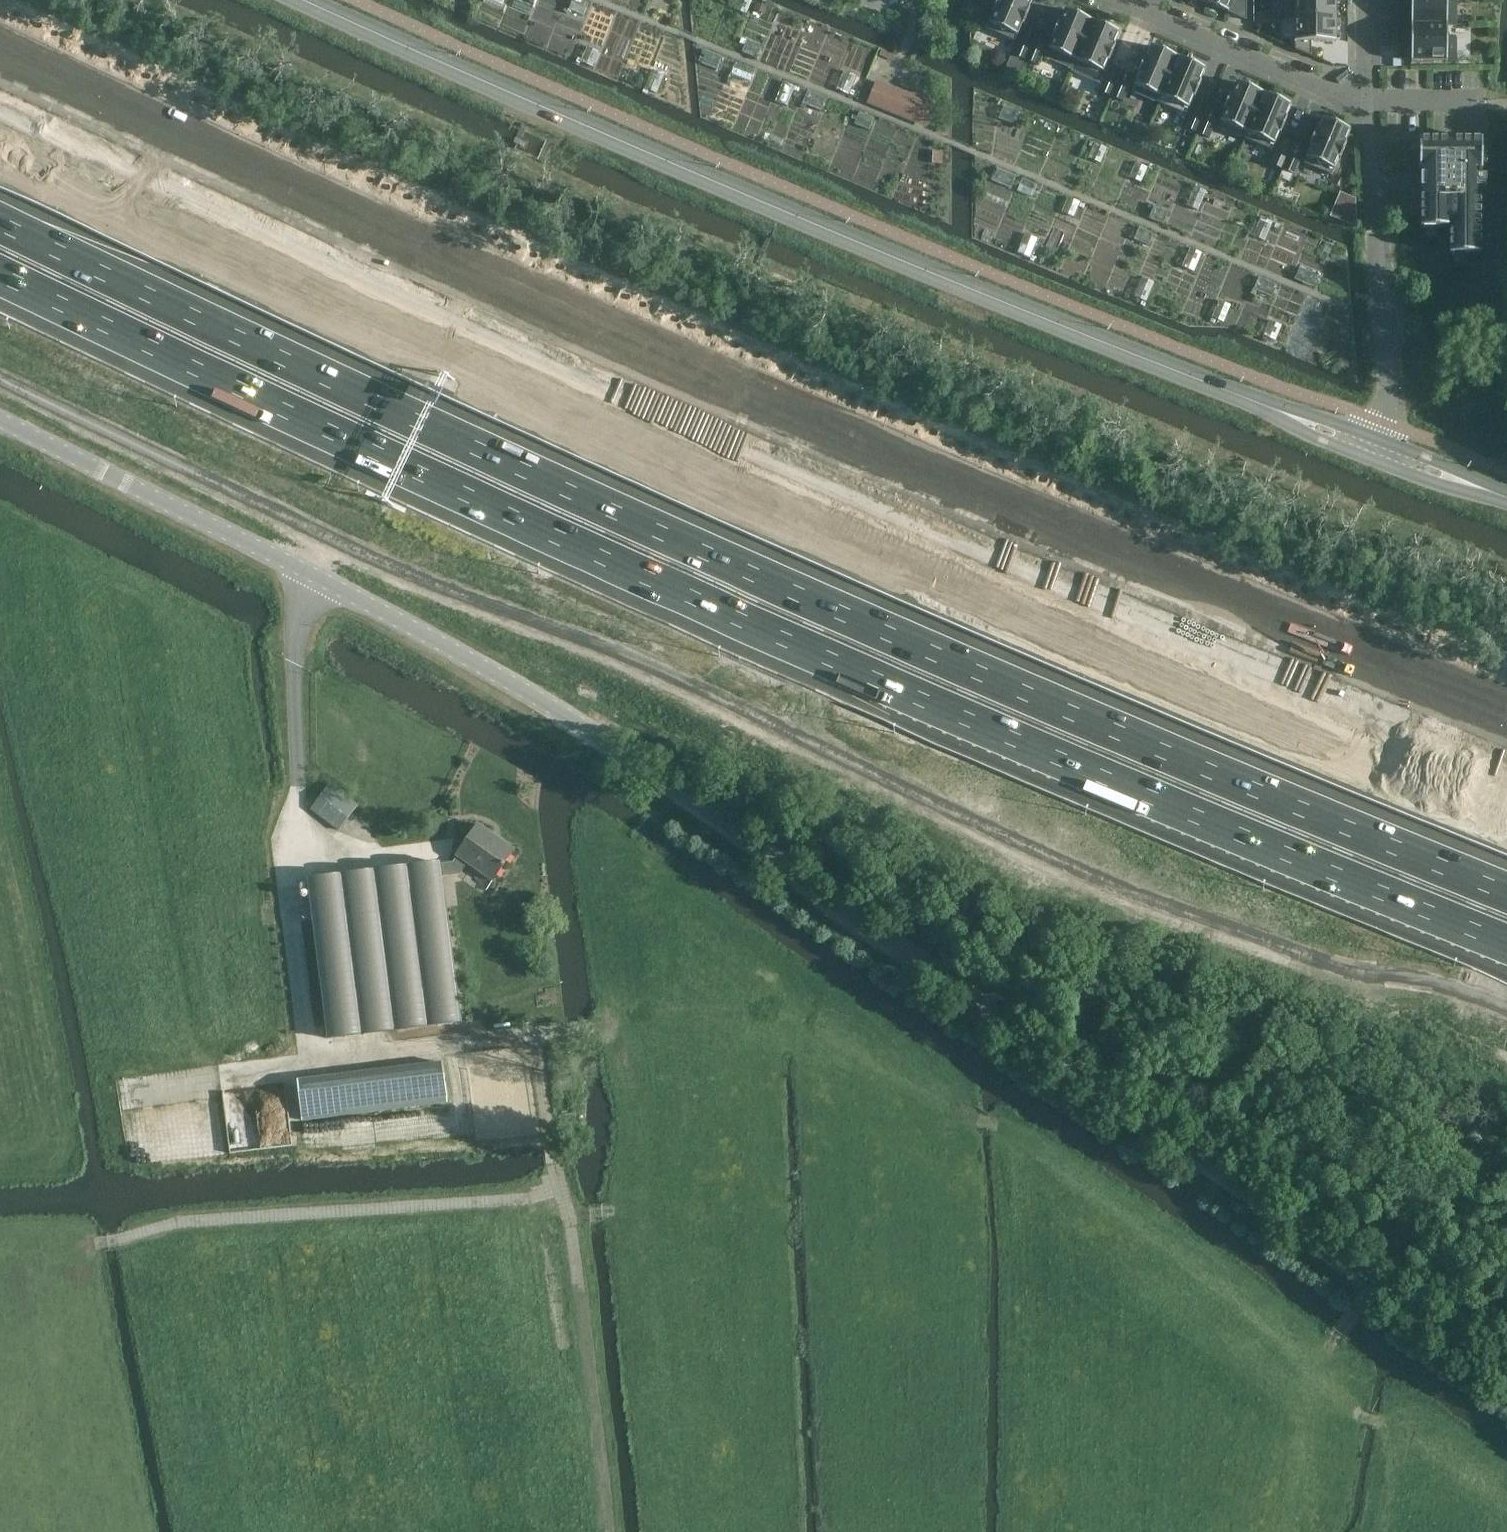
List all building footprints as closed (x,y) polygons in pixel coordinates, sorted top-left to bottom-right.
[(987,30),(1015,42),(1022,24),(1024,25),(1030,9),(1029,9),(1033,0),(998,0),(993,12),(994,12),(987,30)] [(1207,3),(1228,12),(1234,0),(1208,0),(1207,3)] [(1228,12),(1246,20),(1246,0),(1234,0),(1228,12)] [(1286,17),(1336,17),(1336,0),(1286,0),(1286,17)] [(1411,24),(1456,24),(1456,1),(1447,1),(1447,0),(1411,0),(1411,24)] [(756,3),(754,10),(766,14),(768,8),(756,3)] [(1049,49),(1045,58),(1072,70),(1093,21),(1065,9),(1060,22),(1059,21),(1052,37),(1054,38),(1049,49)] [(1286,17),(1286,18),(1295,18),(1295,49),(1311,56),(1311,42),(1336,42),(1336,17),(1286,17)] [(1072,70),(1071,72),(1102,85),(1110,66),(1106,64),(1108,61),(1109,61),(1116,45),(1115,45),(1120,32),(1093,21),(1072,70)] [(1447,25),(1456,25),(1456,24),(1411,24),(1411,62),(1456,62),(1456,38),(1447,38),(1447,25)] [(1025,60),(1036,34),(1025,29),(1014,55),(1025,60)] [(1037,65),(1048,39),(1036,34),(1025,60),(1037,65)] [(1139,74),(1132,91),(1159,103),(1178,57),(1151,46),(1146,58),(1144,58),(1138,73),(1139,74)] [(1178,57),(1159,103),(1186,114),(1194,97),(1195,98),(1201,82),(1200,81),(1206,69),(1178,57)] [(1402,58),(1393,58),(1393,66),(1402,67),(1402,58)] [(1102,85),(1099,92),(1111,97),(1122,71),(1110,66),(1102,85)] [(1122,71),(1111,97),(1123,102),(1134,76),(1122,71)] [(1225,110),(1218,127),(1245,139),(1264,94),(1237,82),(1231,95),(1230,94),(1223,110),(1225,110)] [(875,83),(868,100),(928,124),(935,107),(875,83)] [(1264,94),(1245,139),(1272,150),(1279,134),(1280,134),(1287,118),(1286,118),(1291,105),(1264,94)] [(1197,133),(1208,107),(1196,102),(1185,128),(1197,133)] [(1209,138),(1219,112),(1208,107),(1197,133),(1209,138)] [(1311,146),(1304,164),(1332,175),(1339,158),(1340,159),(1347,143),(1345,142),(1351,130),(1323,118),(1317,131),(1316,130),(1310,146),(1311,146)] [(1282,169),(1293,143),(1282,138),(1271,164),(1282,169)] [(1482,140),(1419,139),(1419,146),(1420,160),(1420,175),(1420,189),(1420,222),(1421,228),(1449,228),(1449,254),(1481,254),(1481,176),(1481,171),(1482,171),(1482,140)] [(1294,174),(1305,148),(1293,143),(1282,169),(1294,174)] [(1332,213),(1331,216),(1357,227),(1355,200),(1340,194),(1332,213)] [(310,810),(338,831),(358,805),(329,784),(310,810)] [(453,862),(442,864),(444,876),(460,874),(467,865),(492,882),(511,854),(489,839),(492,835),(477,825),(455,856),(456,857),(453,862)] [(442,864),(309,879),(329,1039),(461,1023),(444,876),(442,864)] [(443,1062),(299,1080),(304,1120),(448,1103),(443,1062)]
